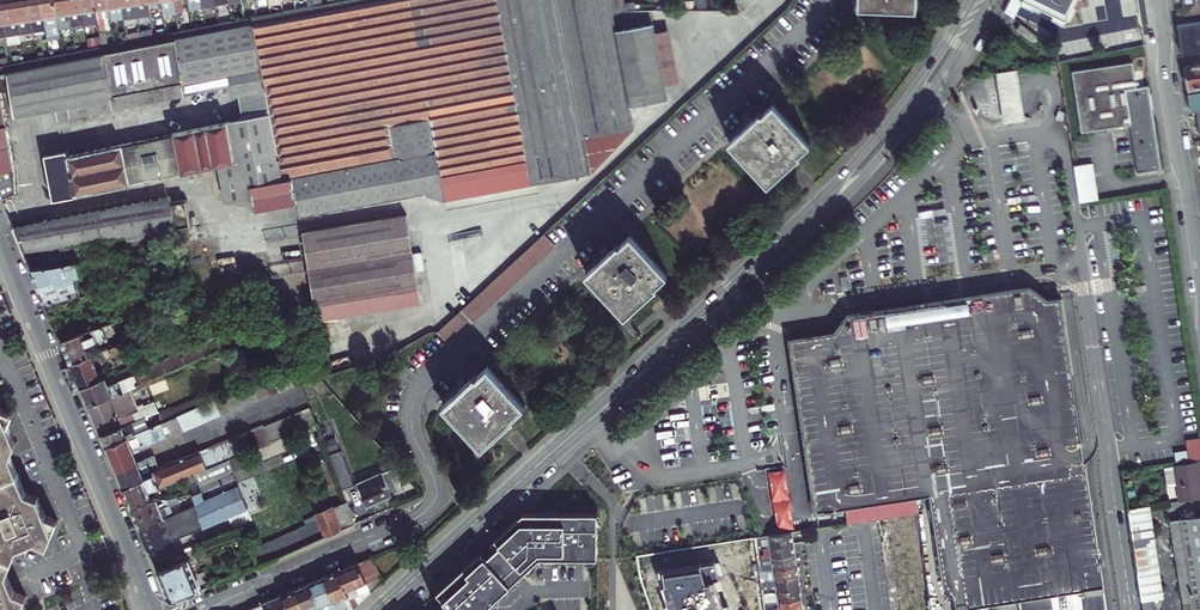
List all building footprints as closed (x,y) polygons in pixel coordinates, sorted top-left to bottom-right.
[(263,88),(265,99),(268,112),(68,156),(67,152),(44,156),(53,200),(213,165),(220,202),(252,196),(254,208),(295,201),(298,215),(421,194),(444,201),(530,185),(496,0),(359,0),(36,61),(23,64),(10,66),(0,69),(0,93),(8,91),(13,115),(13,116),(54,108),(56,120),(230,84),(232,94),(250,91),(263,88)] [(13,38),(19,37),(13,0),(2,0),(0,0),(0,1),(4,24),(10,23),(13,38)] [(23,21),(30,20),(26,0),(13,0),(19,37),(25,36),(23,21)] [(32,35),(45,33),(40,0),(26,0),(30,20),(32,35)] [(45,33),(46,37),(59,35),(58,30),(56,17),(53,0),(40,0),(45,33)] [(58,30),(71,28),(66,0),(53,0),(56,17),(58,30)] [(77,29),(76,25),(84,24),(82,13),(80,0),(66,0),(71,28),(71,29),(77,29)] [(97,24),(94,0),(80,0),(82,13),(85,26),(97,24)] [(101,10),(108,9),(106,0),(94,0),(97,24),(97,25),(104,25),(101,10)] [(123,18),(120,0),(106,0),(108,9),(109,20),(109,21),(123,19),(123,18)] [(137,18),(135,5),(134,0),(120,0),(123,18),(123,19),(123,20),(137,18)] [(137,18),(149,16),(147,0),(134,0),(135,5),(137,18)] [(160,0),(147,0),(149,16),(150,18),(156,17),(153,2),(160,1),(160,0)] [(163,16),(169,14),(167,0),(165,0),(160,1),(163,16)] [(173,0),(167,0),(169,14),(175,13),(173,0)] [(175,13),(182,13),(180,0),(173,0),(175,13)] [(188,8),(201,6),(200,0),(187,0),(188,8)] [(588,174),(628,129),(624,107),(659,100),(642,10),(626,10),(624,0),(496,0),(530,185),(588,174)] [(858,4),(858,7),(915,9),(915,0),(858,0),(858,4)] [(1184,13),(1199,11),(1199,0),(1182,0),(1184,13)] [(1138,15),(1117,18),(1119,37),(1140,34),(1138,15)] [(23,21),(25,36),(32,35),(30,20),(23,21)] [(1177,25),(1181,54),(1199,51),(1199,20),(1177,25)] [(4,24),(6,39),(13,38),(10,23),(4,24)] [(1139,172),(1163,168),(1150,85),(1136,88),(1132,62),(1071,71),(1081,132),(1131,125),(1139,172)] [(1199,86),(1199,64),(1183,67),(1186,88),(1199,86)] [(1021,70),(999,74),(1007,125),(1029,121),(1021,70)] [(263,88),(250,91),(252,102),(265,99),(263,88)] [(1199,111),(1199,92),(1187,94),(1190,112),(1197,111),(1199,111)] [(1,198),(15,192),(13,168),(4,117),(0,93),(0,195),(1,198)] [(752,119),(728,141),(768,184),(800,155),(798,153),(810,143),(773,103),(761,113),(760,112),(752,119)] [(1093,163),(1074,166),(1079,202),(1098,199),(1093,163)] [(95,246),(104,245),(103,240),(142,234),(176,229),(190,227),(185,200),(169,203),(169,197),(13,227),(23,251),(36,249),(37,254),(81,248),(80,243),(94,241),(95,246)] [(300,242),(313,308),(426,285),(412,215),(411,213),(298,233),(300,242)] [(619,244),(618,243),(609,251),(585,273),(625,316),(657,286),(656,284),(667,274),(630,234),(619,244)] [(464,330),(470,324),(476,319),(482,313),(488,308),(494,302),(500,297),(505,291),(511,286),(517,280),(523,275),(529,269),(535,264),(541,259),(547,254),(553,247),(542,235),(535,242),(530,247),(524,252),(518,257),(512,263),(506,268),(500,274),(494,279),(488,285),(482,290),(476,296),(471,301),(465,307),(459,312),(453,318),(447,323),(441,329),(436,333),(435,335),(446,347),(452,341),(458,335),(464,330)] [(38,287),(75,281),(74,277),(108,272),(104,257),(83,261),(82,257),(81,248),(37,254),(38,256),(26,258),(38,287)] [(78,289),(75,281),(38,287),(44,302),(78,294),(79,298),(80,298),(101,292),(99,284),(78,289)] [(967,609),(1018,601),(1033,599),(1035,609),(1105,609),(1083,464),(1082,453),(1095,451),(1087,402),(1071,298),(1062,299),(1045,302),(1028,288),(924,304),(875,311),(847,316),(834,334),(789,341),(816,513),(929,496),(943,592),(953,599),(967,609)] [(874,304),(875,311),(924,304),(923,297),(874,304)] [(105,338),(101,327),(61,340),(70,364),(91,355),(88,348),(100,344),(98,340),(105,338)] [(626,340),(614,327),(609,332),(620,345),(626,340)] [(216,336),(198,344),(202,355),(221,347),(216,336)] [(70,364),(77,381),(97,373),(96,371),(99,371),(112,367),(126,360),(124,355),(112,360),(112,359),(131,350),(129,346),(134,343),(131,337),(107,350),(106,349),(91,355),(70,364)] [(179,352),(184,363),(202,355),(198,344),(179,352)] [(168,371),(184,363),(179,352),(163,359),(168,371)] [(163,359),(145,366),(150,378),(168,371),(163,359)] [(142,361),(99,379),(80,387),(88,405),(122,391),(129,387),(150,378),(145,366),(143,360),(142,361)] [(473,376),(466,382),(441,405),(481,448),(512,418),(512,417),(523,406),(486,366),(474,377),(473,376)] [(158,424),(147,429),(105,446),(112,463),(132,455),(132,452),(164,439),(180,432),(188,429),(195,425),(203,422),(211,419),(219,416),(227,413),(233,410),(240,408),(248,405),(255,402),(262,399),(270,396),(278,393),(286,389),(293,386),(287,371),(279,374),(272,378),(271,377),(263,380),(255,383),(248,386),(241,389),(234,392),(227,395),(220,398),(213,401),(205,405),(197,408),(189,411),(182,414),(174,418),(162,423),(158,424)] [(97,373),(77,381),(79,384),(80,387),(99,379),(98,376),(97,373)] [(88,405),(100,435),(128,424),(124,416),(131,413),(122,391),(88,405)] [(24,491),(9,454),(13,441),(7,426),(6,424),(11,412),(0,407),(0,503),(24,491)] [(261,425),(157,468),(150,471),(152,476),(157,488),(184,477),(193,474),(241,454),(268,443),(276,440),(283,437),(291,434),(298,431),(306,428),(314,424),(307,408),(299,412),(291,415),(284,418),(277,421),(269,424),(262,427),(261,425)] [(323,420),(315,424),(326,452),(334,448),(323,420)] [(128,424),(100,435),(105,446),(147,429),(144,423),(132,427),(131,423),(128,424)] [(1188,449),(1199,447),(1199,436),(1186,438),(1188,449)] [(1189,460),(1198,459),(1199,459),(1199,447),(1188,449),(1189,460)] [(1174,450),(1176,459),(1188,457),(1186,448),(1174,450)] [(336,452),(327,455),(340,488),(348,484),(336,452)] [(200,491),(191,495),(195,505),(179,512),(172,515),(139,529),(148,550),(246,509),(232,475),(235,473),(234,471),(245,466),(241,454),(193,474),(196,481),(200,491)] [(116,472),(136,464),(132,455),(112,463),(116,472)] [(150,471),(157,468),(153,457),(136,464),(116,472),(122,488),(152,476),(150,471)] [(1198,459),(1189,460),(1173,463),(1173,464),(1163,465),(1166,484),(1176,482),(1178,500),(1199,496),(1199,469),(1198,459)] [(766,472),(775,532),(793,530),(784,469),(766,472)] [(367,506),(389,496),(399,492),(390,470),(357,484),(367,506)] [(193,474),(184,477),(186,483),(189,484),(196,481),(193,474)] [(157,488),(152,476),(122,488),(131,508),(146,502),(149,501),(146,493),(157,488)] [(17,547),(34,539),(46,544),(57,520),(45,515),(37,497),(24,491),(0,503),(0,540),(17,547)] [(176,498),(178,503),(180,508),(177,509),(179,512),(195,505),(191,495),(190,494),(177,497),(176,498)] [(135,518),(160,509),(156,500),(149,501),(146,502),(131,508),(135,518)] [(333,507),(342,530),(355,524),(345,501),(333,507)] [(1149,504),(1126,508),(1141,602),(1163,598),(1149,504)] [(139,529),(172,515),(169,506),(164,507),(160,509),(135,518),(139,529)] [(314,516),(316,521),(324,538),(342,530),(333,507),(314,516)] [(436,593),(451,609),(484,609),(539,559),(597,558),(597,513),(522,514),(436,593)] [(276,539),(284,535),(292,531),(300,528),(308,524),(316,521),(314,516),(314,514),(249,543),(247,543),(250,550),(258,546),(267,542),(276,539)] [(1170,522),(1184,609),(1199,609),(1199,517),(1170,522)] [(316,521),(308,524),(316,541),(324,538),(316,521)] [(308,524),(300,528),(308,545),(316,541),(308,524)] [(689,527),(661,531),(664,551),(684,548),(692,547),(689,527)] [(300,528),(292,531),(300,548),(308,545),(300,528)] [(292,531),(284,535),(292,552),(300,548),(292,531)] [(755,538),(757,549),(793,543),(791,532),(762,537),(760,537),(755,538)] [(284,535),(276,539),(283,555),(292,552),(284,535)] [(762,582),(761,574),(760,571),(759,560),(757,549),(755,538),(692,547),(684,548),(687,568),(702,566),(709,609),(766,609),(765,604),(764,596),(764,593),(763,589),(762,582)] [(276,539),(267,542),(274,559),(283,555),(276,539)] [(0,540),(0,609),(20,609),(26,595),(14,590),(6,572),(17,547),(0,540)] [(267,542),(258,546),(266,563),(274,559),(267,542)] [(757,549),(759,560),(794,554),(793,543),(757,549)] [(266,563),(258,546),(250,550),(258,566),(266,563)] [(180,551),(153,562),(168,598),(177,601),(201,591),(195,575),(188,559),(184,561),(180,551)] [(664,551),(635,556),(637,572),(650,609),(678,609),(664,572),(667,571),(664,551)] [(760,571),(764,570),(772,569),(796,565),(794,554),(759,560),(760,571)] [(347,596),(353,609),(357,605),(354,597),(358,596),(355,587),(365,583),(370,593),(382,583),(381,581),(371,557),(337,572),(347,596)] [(772,569),(774,580),(798,576),(796,565),(772,569)] [(336,609),(343,609),(346,608),(342,598),(347,596),(337,572),(323,578),(336,609)] [(774,580),(776,591),(800,588),(798,576),(774,580)] [(308,584),(320,609),(336,609),(323,578),(308,584)] [(354,597),(357,605),(370,593),(365,583),(355,587),(358,596),(354,597)] [(308,584),(293,590),(303,609),(320,609),(308,584)] [(776,591),(778,602),(801,598),(800,588),(776,591)] [(293,590),(281,595),(287,609),(303,609),(293,590)] [(281,595),(273,599),(278,609),(287,609),(281,595)] [(347,596),(342,598),(346,608),(343,609),(352,609),(353,609),(347,596)] [(766,609),(801,609),(803,609),(801,598),(778,602),(765,604),(766,609)] [(273,599),(262,603),(265,609),(278,609),(273,599)] [(967,609),(953,599),(955,609),(967,609)] [(1033,599),(1018,601),(1019,609),(1035,609),(1033,599)]
